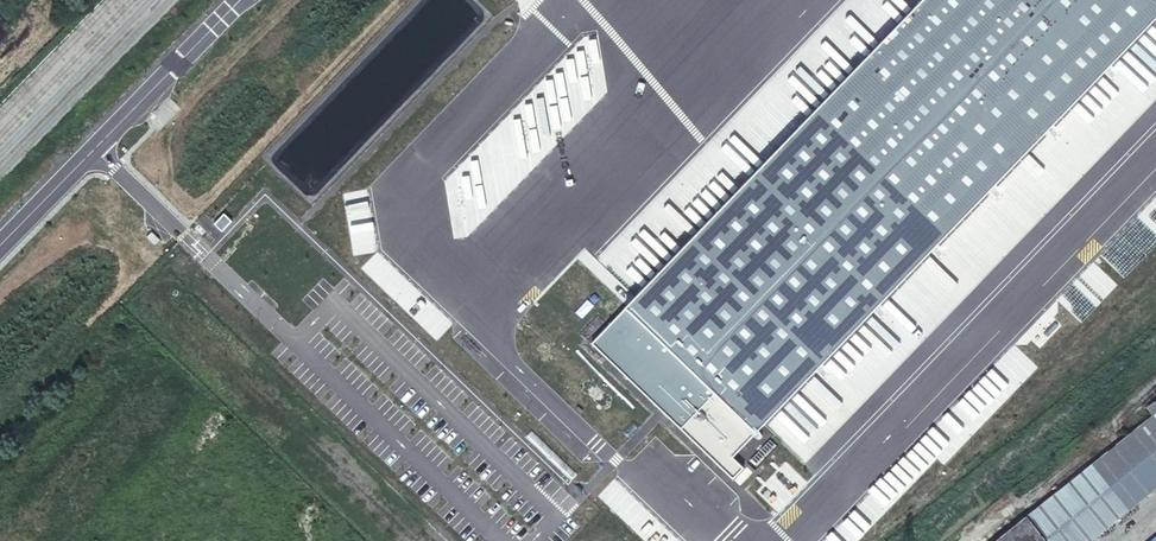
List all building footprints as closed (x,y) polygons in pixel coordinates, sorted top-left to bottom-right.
[(592,344),(733,479),(744,468),(733,457),(1155,19),(1155,0),(923,0),(592,344)] [(998,540),(1095,540),(1155,492),(1155,402),(1148,409),(1152,416),(1146,421),(1140,416),(1121,431),(1127,437),(998,540)]
